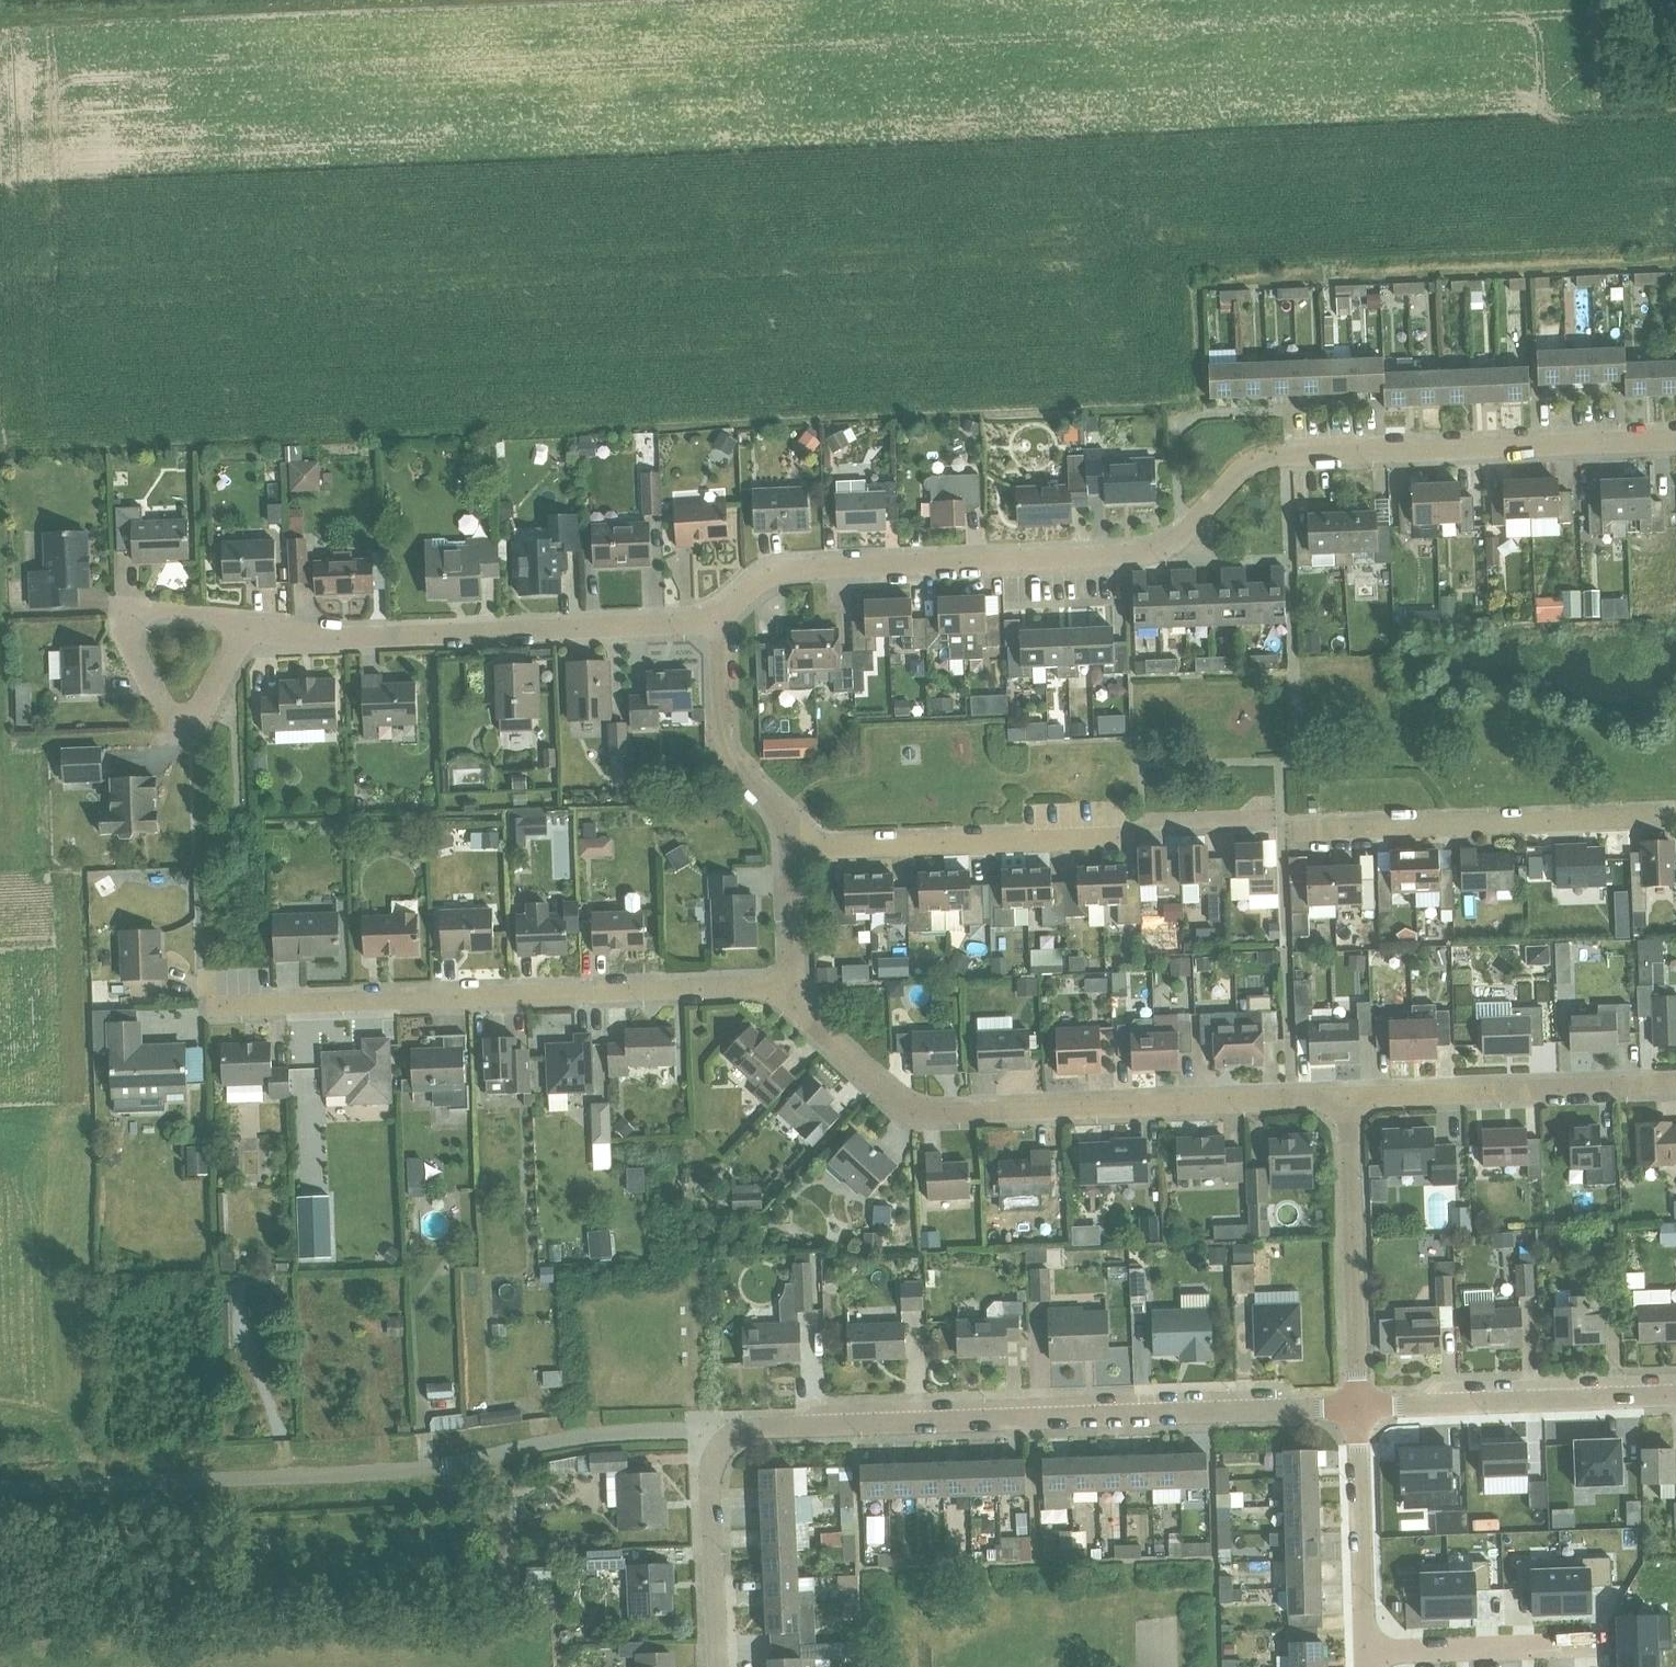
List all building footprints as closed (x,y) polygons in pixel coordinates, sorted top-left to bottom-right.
[(1651,275),(1652,286),(1667,285),(1667,274),(1651,275)] [(1652,286),(1651,275),(1636,275),(1637,286),(1652,286)] [(1593,288),(1592,277),(1577,278),(1577,289),(1593,288)] [(1592,277),(1593,288),(1608,287),(1608,277),(1592,277)] [(1552,279),(1534,280),(1535,288),(1552,288),(1552,279)] [(1525,290),(1525,280),(1509,281),(1510,290),(1525,290)] [(1482,282),(1466,283),(1467,294),(1471,293),(1472,303),(1483,302),(1482,282)] [(1467,294),(1466,283),(1451,283),(1452,294),(1467,294)] [(1411,296),(1410,285),(1395,286),(1395,297),(1411,296)] [(1426,285),(1410,285),(1411,296),(1426,295),(1426,285)] [(1352,309),(1352,298),(1351,287),(1336,288),(1337,310),(1352,309)] [(1351,287),(1352,298),(1368,298),(1367,287),(1351,287)] [(1295,289),(1279,290),(1279,300),(1295,299),(1295,289)] [(1309,289),(1295,289),(1295,299),(1309,299),(1309,289)] [(1237,302),(1237,291),(1221,292),(1222,303),(1237,302)] [(1237,291),(1237,302),(1245,302),(1253,302),(1252,291),(1237,291)] [(1382,308),(1381,294),(1372,295),(1372,309),(1382,308)] [(1253,302),(1245,302),(1246,313),(1253,313),(1253,302)] [(1333,315),(1324,315),(1325,344),(1335,344),(1333,315)] [(1626,366),(1627,366),(1626,350),(1596,351),(1597,384),(1625,383),(1626,383),(1626,366)] [(1597,384),(1596,351),(1567,353),(1569,386),(1597,384)] [(1567,353),(1537,354),(1539,387),(1569,386),(1567,353)] [(1384,375),(1385,375),(1384,359),(1355,360),(1355,394),(1384,393),(1385,393),(1384,375)] [(1355,394),(1355,360),(1325,361),(1327,395),(1355,394)] [(1384,393),(1384,401),(1384,408),(1414,406),(1413,374),(1412,360),(1397,360),(1398,374),(1385,375),(1384,375),(1385,393),(1384,393)] [(1327,395),(1325,361),(1296,363),(1298,396),(1327,395)] [(1298,396),(1296,363),(1267,364),(1269,398),(1298,396)] [(1269,398),(1267,364),(1239,365),(1240,399),(1269,398)] [(1654,365),(1655,398),(1675,397),(1675,364),(1654,365)] [(1216,366),(1209,366),(1210,400),(1240,399),(1239,365),(1236,365),(1216,366)] [(1654,365),(1627,366),(1626,366),(1626,383),(1625,383),(1626,399),(1655,398),(1654,365)] [(1529,369),(1499,370),(1501,403),(1530,402),(1529,369)] [(1501,403),(1499,370),(1471,371),(1472,404),(1501,403)] [(1471,371),(1442,373),(1443,405),(1472,404),(1471,371)] [(1442,373),(1413,374),(1414,406),(1443,405),(1442,373)] [(980,424),(976,423),(967,419),(965,423),(964,428),(977,433),(980,424)] [(1097,420),(1086,420),(1087,432),(1098,432),(1097,420)] [(1078,444),(1086,444),(1085,426),(1077,426),(1078,444)] [(821,442),(807,431),(798,443),(812,454),(821,442)] [(844,431),(828,440),(834,452),(851,443),(844,431)] [(737,442),(722,433),(715,445),(730,454),(737,442)] [(593,439),(580,439),(580,446),(580,459),(594,459),(594,446),(593,446),(593,439)] [(505,443),(495,444),(495,457),(506,457),(505,443)] [(491,444),(478,444),(478,457),(491,457),(491,444)] [(302,446),(285,447),(285,450),(285,462),(289,462),(302,462),(302,450),(302,446)] [(1086,452),(1086,458),(1087,495),(1105,495),(1105,505),(1155,503),(1154,466),(1106,467),(1105,451),(1086,452)] [(178,468),(191,468),(191,458),(177,458),(178,468)] [(1043,489),(1017,490),(1018,525),(1071,523),(1070,508),(1088,507),(1087,495),(1086,458),(1069,458),(1069,474),(1068,474),(1068,488),(1058,488),(1058,483),(1043,483),(1043,489)] [(302,462),(289,462),(290,492),(320,491),(319,461),(302,462)] [(643,517),(660,516),(659,473),(641,474),(643,517)] [(930,492),(932,529),(964,528),(963,508),(980,508),(979,475),(930,477),(930,478),(926,480),(924,482),(923,485),(924,489),(927,491),(930,492)] [(896,483),(865,485),(865,481),(835,482),(838,531),(867,530),(867,532),(885,531),(885,523),(898,522),(896,483)] [(1556,481),(1530,482),(1532,536),(1562,535),(1562,524),(1571,524),(1570,494),(1556,494),(1556,481)] [(1650,481),(1625,482),(1627,520),(1641,520),(1641,534),(1665,533),(1664,502),(1651,503),(1650,481)] [(1532,536),(1530,482),(1503,483),(1503,496),(1490,497),(1491,528),(1506,527),(1506,537),(1532,536)] [(1627,520),(1625,482),(1601,483),(1602,504),(1589,505),(1590,536),(1614,535),(1614,541),(1628,540),(1627,520)] [(1435,486),(1437,527),(1459,526),(1460,534),(1474,533),(1473,499),(1460,499),(1460,485),(1435,486)] [(1437,527),(1435,486),(1411,487),(1411,501),(1399,502),(1400,537),(1414,536),(1414,542),(1437,541),(1437,527)] [(755,531),(807,529),(806,491),(754,493),(755,531)] [(501,503),(501,518),(514,518),(514,502),(501,503)] [(673,508),(676,547),(693,546),(693,542),(728,539),(726,504),(673,508)] [(117,509),(118,553),(135,553),(135,562),(154,562),(154,559),(189,558),(187,522),(144,524),(143,508),(117,509)] [(280,510),(268,510),(268,527),(280,527),(280,510)] [(302,510),(290,510),(290,529),(302,528),(302,510)] [(1342,516),(1343,568),(1353,567),(1353,566),(1391,565),(1390,528),(1374,529),(1374,515),(1342,516)] [(514,544),(513,544),(515,579),(520,579),(520,596),(560,595),(559,553),(580,552),(578,516),(548,518),(549,529),(514,530),(514,544)] [(1343,568),(1342,516),(1309,517),(1309,531),(1295,531),(1296,568),(1335,567),(1335,568),(1343,568)] [(594,567),(650,565),(649,525),(593,528),(594,567)] [(31,574),(33,608),(79,606),(79,589),(89,588),(89,569),(90,569),(90,558),(88,558),(87,533),(76,534),(75,532),(68,533),(67,534),(46,535),(47,573),(31,574)] [(1488,565),(1499,564),(1499,537),(1487,537),(1488,565)] [(430,544),(426,544),(427,559),(428,596),(462,594),(462,599),(482,599),(481,577),(498,577),(497,541),(468,542),(451,543),(446,539),(434,540),(430,544)] [(223,543),(225,582),(257,581),(258,589),(277,588),(276,541),(223,543)] [(289,541),(291,584),(308,583),(316,582),(317,596),(338,595),(338,593),(353,592),(353,594),(374,593),(373,560),(353,561),(352,553),(335,553),(336,562),(316,563),(316,564),(307,564),(306,541),(289,541)] [(1271,585),(1259,586),(1260,626),(1286,625),(1284,569),(1270,569),(1271,585)] [(1235,627),(1233,570),(1219,571),(1219,587),(1209,587),(1210,628),(1235,627)] [(1244,570),(1233,570),(1235,627),(1260,626),(1259,586),(1245,586),(1244,570)] [(1210,628),(1209,587),(1195,588),(1195,571),(1184,572),(1186,629),(1210,628)] [(1186,629),(1184,572),(1170,572),(1170,588),(1159,589),(1161,629),(1186,629)] [(1161,629),(1159,589),(1147,589),(1146,573),(1133,574),(1135,630),(1161,629)] [(1581,592),(1562,593),(1562,600),(1563,619),(1581,619),(1581,592)] [(1585,592),(1586,618),(1601,618),(1600,592),(1585,592)] [(984,598),(962,599),(964,661),(982,660),(982,648),(1000,647),(998,616),(985,617),(984,598)] [(964,661),(962,599),(937,600),(938,619),(926,619),(927,650),(948,649),(948,661),(963,660),(963,661),(964,661)] [(1562,600),(1538,601),(1539,623),(1563,622),(1563,619),(1562,600)] [(911,601),(888,602),(890,637),(902,637),(902,652),(927,650),(926,619),(912,620),(911,601)] [(890,637),(888,602),(864,603),(864,622),(852,622),(853,653),(876,653),(875,638),(890,637)] [(1456,610),(1443,611),(1443,623),(1456,622),(1456,610)] [(1440,613),(1426,613),(1427,629),(1441,628),(1440,613)] [(1491,618),(1476,619),(1476,627),(1491,626),(1491,618)] [(853,653),(840,653),(839,629),(813,630),(815,672),(829,672),(830,683),(835,683),(835,693),(855,692),(854,682),(854,678),(853,653)] [(1089,630),(1091,666),(1104,665),(1104,675),(1128,674),(1127,643),(1114,644),(1113,629),(1089,630)] [(787,655),(774,656),(776,691),(783,691),(797,690),(798,693),(816,692),(816,684),(815,672),(813,630),(786,631),(787,645),(787,651),(787,655)] [(1091,666),(1089,630),(1066,631),(1069,679),(1079,679),(1078,666),(1091,666)] [(1069,679),(1066,631),(1043,632),(1045,668),(1058,667),(1058,680),(1069,679)] [(1045,668),(1043,632),(1020,633),(1020,648),(1007,648),(1009,679),(1033,678),(1032,668),(1045,668)] [(1321,632),(1304,632),(1304,654),(1321,653),(1321,632)] [(64,648),(65,696),(105,695),(104,679),(102,679),(101,647),(64,648)] [(1263,671),(1263,656),(1247,657),(1247,671),(1263,671)] [(1263,656),(1263,671),(1280,670),(1279,656),(1263,656)] [(1230,657),(1213,658),(1214,672),(1230,671),(1230,657)] [(1214,672),(1213,658),(1197,659),(1198,673),(1214,672)] [(1164,674),(1163,660),(1147,661),(1148,675),(1164,674)] [(1163,660),(1164,674),(1180,674),(1180,660),(1163,660)] [(570,722),(610,720),(608,663),(568,665),(570,722)] [(531,667),(498,668),(500,732),(533,731),(532,696),(536,696),(535,678),(531,678),(531,667)] [(659,712),(692,710),(692,709),(691,673),(649,675),(650,697),(631,698),(632,729),(660,727),(659,712)] [(362,677),(365,740),(378,739),(377,727),(418,725),(416,684),(383,685),(383,677),(362,677)] [(864,678),(854,678),(854,682),(855,692),(865,692),(864,678)] [(262,699),(264,732),(339,729),(337,680),(316,680),(316,679),(301,680),(301,681),(280,682),(281,698),(262,699)] [(1006,696),(989,697),(990,716),(1007,716),(1006,696)] [(931,715),(955,714),(955,698),(931,699),(931,715)] [(896,701),(896,715),(911,715),(910,701),(896,701)] [(704,708),(692,709),(692,710),(693,721),(704,720),(704,708)] [(33,711),(18,711),(19,725),(33,724),(33,711)] [(1115,715),(1099,716),(1100,734),(1116,733),(1125,732),(1124,714),(1115,715)] [(1087,723),(1072,724),(1073,736),(1087,735),(1087,723)] [(609,757),(626,756),(625,724),(608,725),(609,757)] [(1065,726),(1048,726),(1048,740),(1065,739),(1065,726)] [(1025,741),(1024,730),(1009,730),(1009,741),(1025,741)] [(52,746),(91,746),(91,731),(52,731),(52,746)] [(816,757),(815,740),(809,741),(765,742),(766,758),(767,758),(815,757),(816,757)] [(102,749),(64,750),(65,783),(103,782),(102,749)] [(555,750),(544,751),(544,769),(555,769),(555,750)] [(442,755),(442,780),(474,780),(474,755),(442,755)] [(526,775),(513,776),(513,788),(527,787),(526,775)] [(112,780),(113,812),(99,813),(99,835),(118,834),(121,839),(131,839),(134,834),(158,833),(158,812),(154,812),(154,800),(157,800),(156,778),(112,780)] [(475,810),(474,800),(464,801),(465,810),(475,810)] [(546,817),(509,819),(510,848),(526,847),(526,836),(546,835),(546,817)] [(596,824),(584,824),(585,839),(597,839),(596,824)] [(432,833),(435,847),(452,843),(448,829),(432,833)] [(472,829),(472,846),(488,845),(488,829),(472,829)] [(585,839),(581,839),(581,857),(597,856),(597,839),(585,839)] [(1632,877),(1633,912),(1634,928),(1648,928),(1647,912),(1647,887),(1674,886),(1675,888),(1675,863),(1674,863),(1673,843),(1644,844),(1645,877),(1632,877)] [(1251,910),(1279,909),(1278,869),(1264,869),(1263,845),(1235,846),(1237,881),(1250,881),(1250,898),(1251,910)] [(683,846),(667,855),(674,866),(689,857),(683,846)] [(1575,846),(1556,846),(1558,887),(1606,885),(1605,850),(1576,851),(1575,846)] [(1208,847),(1181,848),(1182,862),(1182,887),(1183,897),(1183,903),(1200,903),(1200,896),(1224,895),(1223,877),(1223,861),(1223,859),(1222,858),(1208,859),(1208,847)] [(1182,887),(1182,862),(1166,863),(1166,849),(1139,850),(1141,880),(1141,888),(1158,888),(1158,898),(1183,897),(1182,887)] [(1462,891),(1514,890),(1513,855),(1477,856),(1477,849),(1461,850),(1462,891)] [(1439,852),(1415,853),(1417,894),(1417,908),(1441,907),(1441,910),(1454,909),(1452,870),(1439,871),(1439,852)] [(1391,873),(1378,873),(1380,913),(1381,924),(1389,924),(1394,918),(1393,913),(1392,895),(1417,894),(1415,853),(1391,854),(1391,873)] [(1542,856),(1530,857),(1531,879),(1543,879),(1542,856)] [(1231,859),(1223,859),(1223,861),(1223,877),(1232,877),(1231,859)] [(1461,866),(1453,866),(1454,879),(1461,879),(1461,866)] [(1141,888),(1141,880),(1128,881),(1127,867),(1102,868),(1104,907),(1118,906),(1119,927),(1143,926),(1141,888)] [(1360,867),(1334,868),(1335,906),(1336,918),(1363,917),(1362,911),(1374,911),(1373,880),(1360,880),(1360,867)] [(1078,883),(1065,883),(1067,919),(1077,919),(1089,918),(1089,907),(1104,907),(1102,868),(1077,870),(1078,883)] [(1307,883),(1291,883),(1292,914),(1310,913),(1310,920),(1336,918),(1335,906),(1334,868),(1307,869),(1307,883)] [(1527,868),(1519,869),(1519,887),(1527,887),(1527,868)] [(1067,919),(1065,883),(1052,884),(1051,870),(1027,871),(1029,910),(1043,909),(1044,929),(1067,928),(1067,919)] [(990,886),(991,921),(992,928),(1015,927),(1014,910),(1029,910),(1027,871),(1003,872),(1003,886),(990,886)] [(92,901),(110,895),(103,873),(85,880),(92,901)] [(970,873),(945,874),(946,910),(947,932),(962,932),(962,927),(985,926),(985,921),(991,921),(990,886),(983,886),(970,887),(970,873)] [(921,888),(908,889),(910,934),(932,933),(933,933),(932,911),(946,910),(945,874),(921,875),(921,888)] [(894,876),(871,877),(872,916),(885,915),(886,925),(909,924),(908,934),(910,934),(908,889),(895,889),(894,876)] [(755,923),(757,923),(757,912),(755,912),(754,896),(738,897),(737,877),(710,878),(711,899),(716,899),(718,949),(756,948),(755,923)] [(872,916),(871,877),(845,878),(846,891),(834,892),(835,926),(857,925),(856,916),(872,916)] [(625,914),(592,915),(594,954),(611,953),(610,950),(646,949),(644,913),(641,913),(641,896),(637,893),(628,893),(625,897),(625,914)] [(382,900),(383,915),(409,914),(408,899),(382,900)] [(565,904),(565,915),(548,916),(548,904),(529,905),(529,916),(518,917),(520,956),(568,954),(567,932),(580,932),(579,903),(565,904)] [(1222,919),(1222,904),(1210,904),(1210,920),(1222,919)] [(441,913),(443,959),(458,958),(458,952),(495,950),(493,911),(441,913)] [(1453,911),(1441,911),(1442,922),(1453,922),(1453,911)] [(303,957),(341,955),(339,914),(275,917),(277,962),(303,960),(303,957)] [(398,957),(419,956),(417,915),(396,916),(396,918),(364,919),(366,958),(384,957),(384,956),(398,956),(398,957)] [(1629,922),(1616,922),(1616,937),(1630,937),(1629,922)] [(1271,924),(1271,938),(1280,938),(1280,924),(1271,924)] [(1153,948),(1151,926),(1133,928),(1136,950),(1153,948)] [(1207,939),(1207,927),(1186,927),(1187,939),(1207,939)] [(1177,929),(1164,930),(1164,950),(1177,950),(1177,929)] [(122,934),(124,980),(167,979),(167,963),(161,963),(160,932),(155,933),(154,930),(145,930),(144,933),(122,934)] [(1028,932),(1028,946),(1042,946),(1042,932),(1028,932)] [(1637,987),(1639,1018),(1653,1017),(1654,1047),(1675,1046),(1675,997),(1667,998),(1667,986),(1666,986),(1664,938),(1638,939),(1640,987),(1637,987)] [(1570,943),(1556,944),(1557,964),(1571,964),(1570,943)] [(1547,945),(1525,946),(1526,964),(1548,963),(1547,945)] [(1443,949),(1431,954),(1434,960),(1436,959),(1439,967),(1448,963),(1443,949)] [(1280,951),(1260,952),(1260,961),(1280,960),(1280,951)] [(972,959),(957,952),(950,966),(964,973),(972,959)] [(1364,955),(1350,955),(1350,971),(1364,972),(1364,955)] [(1008,957),(993,958),(994,973),(1008,973),(1008,957)] [(1085,957),(1070,958),(1070,972),(1086,972),(1085,957)] [(1198,970),(1212,970),(1211,958),(1198,958),(1198,970)] [(909,977),(909,959),(879,960),(879,978),(909,977)] [(1190,960),(1173,960),(1173,977),(1190,977),(1190,960)] [(1063,961),(1031,962),(1031,975),(1064,974),(1063,961)] [(872,966),(847,967),(848,983),(873,982),(872,966)] [(945,977),(945,967),(932,968),(933,977),(945,977)] [(836,969),(818,969),(818,983),(836,983),(836,969)] [(1126,973),(1112,973),(1113,989),(1127,988),(1126,973)] [(1020,978),(1021,997),(1039,996),(1038,977),(1020,978)] [(1047,981),(1045,986),(1048,990),(1053,991),(1057,989),(1058,984),(1056,980),(1051,979),(1047,981)] [(1107,979),(1096,979),(1097,993),(1107,992),(1107,979)] [(1313,981),(1295,982),(1296,1006),(1296,1016),(1309,1015),(1314,1015),(1314,1010),(1313,981)] [(904,982),(889,982),(889,987),(889,998),(900,997),(904,993),(904,982)] [(962,982),(935,983),(935,993),(962,992),(962,982)] [(1237,1011),(1261,1011),(1261,997),(1237,997),(1237,1011)] [(1477,1019),(1483,1019),(1484,1055),(1513,1054),(1513,1056),(1532,1056),(1531,1047),(1544,1046),(1543,1008),(1512,1009),(1511,1002),(1477,1004),(1477,1019)] [(1599,1002),(1568,1003),(1569,1016),(1570,1016),(1571,1052),(1600,1051),(1600,1053),(1618,1052),(1618,1044),(1631,1043),(1630,1005),(1599,1006),(1599,1002)] [(1371,1003),(1358,1003),(1358,1014),(1359,1014),(1359,1022),(1372,1021),(1372,1014),(1371,1003)] [(1436,1005),(1413,1006),(1415,1060),(1438,1059),(1438,1047),(1451,1046),(1450,1011),(1436,1012),(1436,1005)] [(1238,1013),(1240,1067),(1264,1066),(1263,1043),(1279,1042),(1278,1012),(1272,1012),(1249,1013),(1238,1013)] [(1203,1015),(1200,1015),(1202,1045),(1215,1045),(1216,1068),(1240,1067),(1238,1013),(1226,1014),(1203,1015)] [(1155,1019),(1157,1070),(1180,1069),(1180,1054),(1193,1054),(1192,1023),(1178,1023),(1178,1017),(1154,1018),(1155,1019)] [(1415,1060),(1413,1021),(1390,1022),(1390,1018),(1376,1018),(1377,1049),(1390,1049),(1391,1061),(1415,1060)] [(1157,1070),(1155,1019),(1131,1020),(1132,1025),(1118,1026),(1119,1057),(1132,1056),(1133,1071),(1157,1070)] [(1359,1022),(1334,1023),(1336,1063),(1360,1062),(1359,1036),(1359,1022)] [(139,1023),(111,1024),(114,1096),(114,1113),(143,1112),(142,1099),(165,1098),(165,1101),(188,1101),(186,1048),(140,1050),(139,1023)] [(1315,1023),(1309,1023),(1310,1038),(1311,1064),(1336,1063),(1334,1023),(1315,1023)] [(751,1027),(725,1055),(759,1088),(754,1094),(769,1108),(796,1079),(782,1066),(790,1058),(778,1047),(776,1049),(751,1027)] [(1056,1030),(1058,1074),(1102,1073),(1101,1028),(1056,1030)] [(629,1069),(675,1067),(674,1030),(626,1031),(626,1044),(610,1045),(611,1078),(629,1078),(629,1069)] [(1014,1033),(978,1034),(979,1073),(997,1072),(997,1069),(1032,1068),(1031,1050),(1030,1035),(1030,1032),(1026,1032),(1023,1030),(1017,1030),(1014,1033)] [(898,1054),(914,1053),(915,1075),(958,1073),(957,1031),(913,1033),(913,1034),(898,1035),(898,1054)] [(576,1044),(548,1046),(550,1093),(551,1112),(569,1111),(568,1092),(594,1091),(591,1035),(576,1036),(576,1044)] [(412,1052),(414,1081),(402,1081),(403,1093),(434,1092),(435,1107),(451,1106),(451,1112),(470,1111),(469,1087),(466,1087),(464,1052),(467,1052),(467,1036),(442,1037),(442,1039),(444,1038),(444,1050),(412,1052)] [(351,1104),(393,1103),(390,1039),(365,1040),(365,1052),(324,1054),(326,1096),(350,1095),(351,1104)] [(524,1094),(532,1094),(531,1059),(516,1059),(515,1039),(485,1040),(487,1096),(524,1094)] [(272,1098),(292,1097),(291,1070),(272,1071),(271,1045),(224,1047),(225,1085),(271,1084),(272,1098)] [(800,1134),(813,1147),(839,1119),(826,1107),(834,1099),(811,1078),(778,1113),(800,1134)] [(245,1101),(227,1101),(228,1133),(246,1132),(245,1101)] [(593,1142),(612,1142),(611,1104),(591,1105),(593,1142)] [(615,1126),(624,1137),(633,1129),(624,1118),(615,1126)] [(1675,1164),(1675,1129),(1675,1124),(1637,1126),(1638,1169),(1675,1167),(1675,1164)] [(1600,1126),(1569,1128),(1571,1169),(1587,1168),(1588,1186),(1616,1185),(1614,1146),(1601,1147),(1600,1126)] [(1483,1131),(1484,1167),(1528,1165),(1529,1180),(1542,1179),(1541,1140),(1528,1140),(1527,1129),(1483,1131)] [(1433,1187),(1456,1186),(1455,1148),(1433,1148),(1433,1131),(1384,1133),(1386,1172),(1418,1171),(1418,1176),(1432,1175),(1433,1187)] [(861,1192),(869,1198),(899,1166),(884,1153),(881,1156),(857,1134),(854,1137),(849,1137),(844,1142),(844,1147),(845,1147),(830,1163),(849,1180),(846,1183),(858,1195),(861,1192)] [(1293,1141),(1270,1142),(1271,1173),(1313,1171),(1312,1135),(1293,1135),(1293,1141)] [(1225,1138),(1177,1139),(1178,1178),(1225,1176),(1226,1182),(1244,1181),(1243,1149),(1226,1150),(1225,1138)] [(1081,1185),(1147,1182),(1145,1142),(1111,1144),(1111,1147),(1080,1148),(1081,1185)] [(207,1148),(187,1148),(187,1176),(207,1175),(207,1148)] [(111,1150),(101,1161),(112,1170),(122,1159),(111,1150)] [(998,1164),(988,1164),(989,1200),(1000,1199),(1000,1210),(1040,1208),(1040,1198),(1054,1197),(1052,1153),(1033,1154),(1033,1163),(998,1164)] [(942,1154),(926,1154),(929,1200),(971,1198),(969,1163),(943,1165),(942,1154)] [(645,1168),(628,1169),(628,1193),(646,1192),(645,1168)] [(1269,1239),(1268,1205),(1266,1169),(1248,1170),(1249,1205),(1251,1240),(1269,1239)] [(778,1179),(771,1186),(777,1192),(784,1185),(778,1179)] [(1386,1180),(1372,1181),(1372,1202),(1387,1202),(1386,1180)] [(426,1185),(408,1186),(409,1197),(426,1196),(426,1185)] [(762,1191),(734,1192),(734,1208),(762,1207),(762,1191)] [(330,1197),(298,1198),(300,1260),(332,1258),(330,1197)] [(874,1206),(873,1226),(891,1227),(892,1206),(874,1206)] [(1455,1231),(1472,1231),(1471,1207),(1454,1207),(1455,1231)] [(1159,1239),(1158,1216),(1141,1217),(1142,1240),(1159,1239)] [(1090,1223),(1062,1224),(1062,1246),(1091,1245),(1090,1223)] [(1250,1238),(1249,1223),(1231,1224),(1232,1239),(1250,1238)] [(611,1231),(589,1232),(591,1257),(602,1256),(602,1260),(613,1259),(613,1256),(611,1231)] [(1454,1232),(1441,1233),(1441,1243),(1445,1246),(1455,1245),(1454,1232)] [(1514,1232),(1493,1233),(1493,1248),(1515,1247),(1514,1232)] [(882,1233),(866,1233),(866,1251),(882,1251),(882,1233)] [(935,1234),(922,1234),(922,1248),(936,1247),(935,1234)] [(1234,1265),(1253,1264),(1253,1244),(1234,1245),(1234,1265)] [(393,1246),(385,1256),(394,1263),(401,1253),(393,1246)] [(1228,1261),(1228,1247),(1211,1247),(1211,1262),(1228,1261)] [(1047,1249),(1027,1250),(1027,1264),(1048,1263),(1047,1249)] [(220,1253),(221,1270),(234,1269),(233,1253),(220,1253)] [(1519,1255),(1519,1266),(1518,1266),(1519,1297),(1535,1296),(1534,1266),(1535,1266),(1535,1255),(1519,1255)] [(796,1265),(797,1311),(812,1311),(811,1264),(796,1265)] [(1253,1265),(1234,1266),(1235,1295),(1254,1294),(1253,1265)] [(544,1268),(544,1282),(554,1282),(553,1268),(544,1268)] [(1148,1314),(1146,1268),(1131,1269),(1133,1314),(1148,1314)] [(936,1271),(926,1271),(926,1287),(936,1287),(936,1271)] [(1034,1302),(1051,1301),(1050,1271),(1033,1271),(1034,1302)] [(835,1272),(826,1272),(826,1282),(835,1282),(835,1272)] [(1452,1277),(1437,1277),(1438,1306),(1453,1305),(1452,1277)] [(903,1310),(926,1309),(925,1285),(903,1286),(903,1310)] [(1605,1297),(1572,1299),(1572,1290),(1557,1291),(1559,1345),(1607,1344),(1605,1297)] [(1028,1291),(1017,1291),(1018,1302),(1024,1302),(1028,1302),(1028,1291)] [(1506,1348),(1523,1347),(1521,1310),(1495,1311),(1495,1292),(1466,1293),(1467,1306),(1473,1305),(1475,1345),(1505,1344),(1506,1348)] [(1668,1305),(1667,1292),(1629,1293),(1629,1306),(1640,1306),(1641,1342),(1675,1340),(1675,1304),(1668,1305)] [(1256,1307),(1255,1307),(1257,1355),(1272,1354),(1272,1359),(1282,1359),(1301,1358),(1299,1305),(1299,1293),(1257,1294),(1256,1294),(1256,1307)] [(232,1301),(222,1302),(224,1348),(234,1347),(232,1301)] [(988,1313),(988,1320),(959,1321),(960,1356),(1007,1355),(1007,1342),(1020,1341),(1020,1314),(1024,1314),(1024,1302),(1018,1302),(995,1303),(988,1310),(988,1313)] [(1084,1307),(1050,1309),(1050,1314),(1053,1361),(1087,1359),(1110,1358),(1109,1353),(1108,1311),(1084,1312),(1084,1307)] [(1212,1309),(1155,1311),(1156,1355),(1179,1354),(1180,1362),(1192,1361),(1214,1360),(1212,1309)] [(403,1335),(403,1317),(391,1317),(391,1335),(403,1335)] [(1397,1321),(1381,1322),(1382,1352),(1399,1352),(1399,1355),(1442,1353),(1440,1319),(1397,1321)] [(851,1360),(906,1358),(905,1323),(850,1325),(851,1360)] [(798,1326),(745,1328),(747,1365),(766,1365),(766,1361),(801,1359),(799,1326),(798,1326)] [(554,1366),(533,1367),(534,1385),(554,1384),(554,1366)] [(428,1401),(453,1400),(452,1384),(427,1386),(428,1401)] [(453,1410),(421,1414),(422,1427),(454,1424),(453,1410)] [(482,1428),(522,1422),(521,1410),(480,1416),(482,1428)] [(410,1421),(398,1421),(398,1431),(411,1431),(410,1421)] [(1621,1440),(1575,1442),(1577,1487),(1623,1486),(1621,1440)] [(1527,1443),(1482,1445),(1483,1478),(1528,1476),(1527,1443)] [(1420,1447),(1399,1448),(1400,1471),(1401,1495),(1404,1495),(1418,1494),(1429,1494),(1429,1496),(1430,1509),(1461,1507),(1461,1490),(1460,1476),(1456,1477),(1453,1477),(1451,1450),(1433,1450),(1423,1451),(1423,1447),(1420,1447)] [(1257,1450),(1256,1468),(1271,1468),(1272,1450),(1257,1450)] [(1285,1480),(1318,1479),(1318,1451),(1284,1451),(1285,1480)] [(1675,1498),(1675,1495),(1675,1451),(1644,1451),(1644,1484),(1661,1484),(1662,1499),(1675,1498)] [(588,1455),(577,1457),(578,1473),(593,1472),(607,1472),(609,1471),(619,1471),(628,1470),(627,1453),(592,1454),(588,1455)] [(1180,1455),(1181,1489),(1209,1488),(1208,1454),(1180,1455)] [(1243,1454),(1224,1455),(1224,1464),(1243,1464),(1243,1454)] [(1180,1455),(1153,1456),(1154,1490),(1154,1505),(1181,1504),(1181,1489),(1180,1455)] [(1154,1490),(1153,1456),(1126,1457),(1127,1491),(1154,1490)] [(1127,1491),(1126,1457),(1099,1458),(1100,1492),(1127,1491)] [(1072,1458),(1044,1459),(1045,1493),(1046,1510),(1073,1509),(1073,1492),(1072,1458)] [(1099,1458),(1072,1458),(1073,1492),(1100,1492),(1099,1458)] [(998,1461),(999,1494),(1027,1493),(1026,1460),(998,1461)] [(999,1494),(998,1461),(971,1462),(972,1495),(999,1494)] [(972,1495),(971,1462),(944,1463),(945,1496),(972,1495)] [(945,1496),(944,1463),(917,1464),(918,1497),(945,1496)] [(917,1464),(890,1465),(891,1498),(918,1497),(917,1464)] [(891,1498),(890,1465),(861,1466),(862,1499),(891,1498)] [(761,1498),(795,1497),(794,1469),(760,1470),(761,1498)] [(1217,1482),(1230,1481),(1230,1469),(1217,1470),(1217,1482)] [(619,1471),(609,1471),(611,1509),(620,1508),(621,1530),(648,1529),(648,1528),(667,1527),(667,1509),(662,1510),(661,1473),(619,1475),(619,1471)] [(1318,1479),(1285,1480),(1285,1507),(1319,1506),(1318,1479)] [(1231,1495),(1230,1481),(1217,1482),(1217,1496),(1231,1495)] [(853,1482),(841,1483),(841,1495),(854,1495),(853,1482)] [(1546,1482),(1529,1482),(1530,1509),(1547,1508),(1546,1482)] [(854,1507),(854,1495),(841,1495),(842,1507),(854,1507)] [(795,1497),(762,1498),(763,1525),(796,1524),(814,1523),(813,1496),(795,1497)] [(1640,1503),(1628,1503),(1629,1525),(1641,1525),(1640,1503)] [(1319,1506),(1285,1507),(1286,1534),(1320,1533),(1319,1506)] [(1468,1512),(1452,1512),(1453,1536),(1469,1535),(1468,1512)] [(1028,1514),(1017,1515),(1018,1537),(1029,1536),(1028,1514)] [(843,1549),(856,1548),(855,1522),(842,1523),(843,1534),(822,1535),(823,1550),(843,1549)] [(796,1524),(763,1525),(764,1552),(797,1551),(796,1524)] [(1219,1537),(1232,1537),(1231,1524),(1218,1524),(1219,1537)] [(1074,1561),(1074,1546),(1073,1533),(1061,1533),(1061,1549),(1061,1561),(1074,1561)] [(1286,1534),(1271,1534),(1271,1546),(1286,1546),(1287,1561),(1321,1560),(1320,1533),(1286,1534)] [(1232,1550),(1232,1537),(1219,1537),(1219,1550),(1232,1550)] [(1055,1538),(1043,1538),(1043,1562),(1055,1561),(1055,1549),(1055,1538)] [(1020,1548),(1002,1550),(1002,1551),(1003,1563),(1032,1562),(1032,1539),(1020,1539),(1020,1548)] [(1183,1545),(1183,1557),(1211,1556),(1211,1544),(1183,1545)] [(1183,1545),(1169,1545),(1170,1557),(1183,1557),(1183,1545)] [(1087,1546),(1074,1546),(1074,1561),(1088,1560),(1087,1546)] [(1141,1546),(1128,1547),(1129,1559),(1142,1558),(1141,1546)] [(1129,1559),(1128,1547),(1116,1547),(1116,1559),(1129,1559)] [(856,1563),(856,1548),(843,1549),(844,1563),(856,1563)] [(996,1550),(988,1550),(988,1563),(1003,1563),(1002,1551),(1002,1550),(1002,1549),(996,1550)] [(798,1578),(797,1551),(764,1552),(765,1579),(798,1578)] [(587,1573),(625,1571),(625,1552),(586,1553),(587,1573)] [(984,1552),(973,1552),(973,1563),(983,1563),(984,1552)] [(947,1565),(946,1553),(933,1554),(933,1565),(947,1565)] [(946,1553),(947,1565),(960,1564),(959,1553),(946,1553)] [(893,1567),(892,1555),(879,1556),(880,1568),(893,1567)] [(892,1555),(893,1567),(906,1567),(905,1555),(892,1555)] [(1472,1555),(1448,1556),(1448,1563),(1448,1574),(1450,1619),(1476,1618),(1475,1591),(1490,1590),(1490,1562),(1473,1563),(1472,1555)] [(1263,1557),(1264,1586),(1275,1585),(1274,1557),(1263,1557)] [(1612,1587),(1611,1558),(1561,1560),(1563,1615),(1591,1614),(1590,1587),(1612,1587)] [(1321,1560),(1287,1561),(1288,1588),(1322,1587),(1321,1560)] [(1563,1615),(1561,1560),(1517,1561),(1518,1590),(1533,1589),(1534,1616),(1563,1615)] [(1422,1571),(1403,1572),(1404,1597),(1423,1596),(1423,1620),(1450,1619),(1448,1574),(1448,1563),(1422,1564),(1422,1571)] [(670,1582),(673,1582),(672,1565),(629,1566),(631,1615),(671,1614),(670,1582)] [(550,1569),(526,1570),(528,1608),(553,1607),(550,1569)] [(823,1591),(847,1590),(847,1571),(823,1571),(823,1591)] [(1233,1577),(1220,1578),(1220,1590),(1234,1590),(1233,1577)] [(798,1578),(765,1579),(766,1606),(815,1604),(814,1592),(799,1593),(798,1578)] [(503,1585),(494,1585),(495,1602),(504,1601),(503,1585)] [(1322,1615),(1322,1587),(1288,1588),(1288,1616),(1322,1615)] [(1242,1590),(1220,1590),(1221,1605),(1243,1604),(1242,1590)] [(857,1591),(845,1592),(846,1603),(858,1602),(857,1591)] [(858,1617),(858,1602),(835,1603),(835,1618),(858,1617)] [(815,1604),(766,1606),(767,1634),(771,1634),(790,1633),(791,1646),(817,1645),(815,1604)] [(1618,1651),(1615,1651),(1615,1653),(1618,1652),(1664,1651),(1673,1651),(1672,1629),(1671,1615),(1650,1616),(1617,1617),(1617,1623),(1617,1635),(1618,1651)] [(768,1659),(768,1666),(832,1666),(832,1657),(850,1656),(850,1653),(860,1653),(859,1643),(817,1645),(791,1646),(791,1658),(772,1659),(768,1659)] [(1324,1643),(1290,1644),(1290,1659),(1277,1659),(1277,1666),(1324,1666),(1324,1643)] [(1235,1645),(1225,1645),(1225,1656),(1235,1656),(1235,1645)] [(1618,1652),(1618,1666),(1664,1666),(1664,1665),(1664,1651),(1618,1652)] [(672,1653),(639,1655),(639,1666),(672,1666),(672,1653)]
